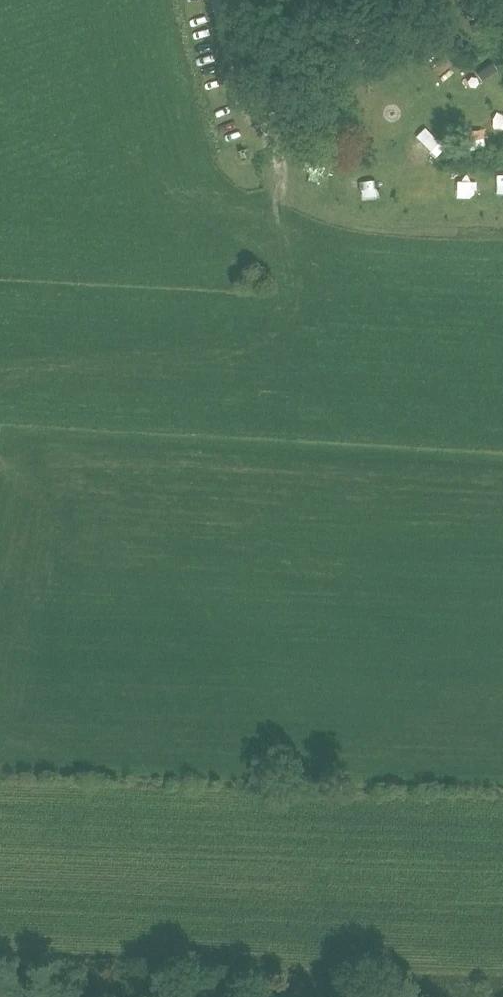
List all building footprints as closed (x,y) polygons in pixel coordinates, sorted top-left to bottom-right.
[(450,29),(465,20),(458,9),(444,18),(450,29)] [(498,48),(491,38),(477,47),(484,58),(498,48)] [(317,186),(325,165),(301,156),(293,176),(317,186)] [(344,174),(343,193),(364,193),(364,174),(344,174)]
